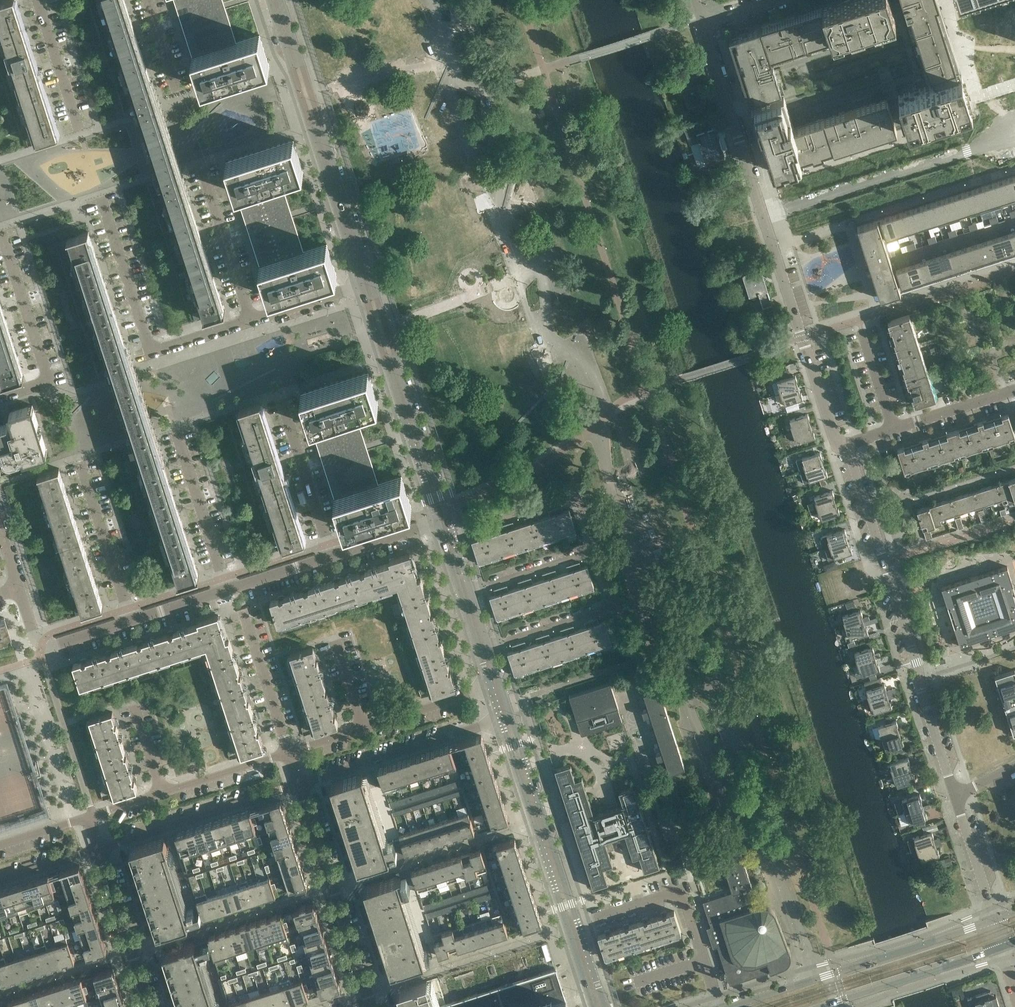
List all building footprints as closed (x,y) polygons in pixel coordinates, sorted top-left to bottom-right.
[(14,0),(9,0),(0,3),(0,25),(4,37),(24,31),(14,0)] [(61,0),(52,0),(51,0),(53,8),(63,5),(61,0)] [(162,112),(161,111),(159,104),(158,104),(125,0),(103,0),(138,111),(140,117),(140,119),(159,176),(160,179),(204,318),(225,311),(225,310),(224,310),(181,174),(181,173),(180,169),(162,112)] [(203,88),(270,66),(259,34),(235,42),(237,46),(231,48),(216,0),(174,0),(203,88)] [(772,171),(971,107),(937,0),(848,0),(730,38),(772,171)] [(972,30),(984,73),(979,74),(983,86),(1001,81),(985,27),(972,30)] [(36,68),(24,31),(4,37),(16,74),(36,68)] [(48,104),(36,68),(16,74),(28,111),(48,104)] [(996,96),(1008,92),(1005,85),(993,89),(996,96)] [(58,136),(48,104),(28,111),(38,142),(37,143),(59,137),(58,136)] [(722,147),(719,139),(715,127),(696,133),(703,153),(722,147)] [(280,179),(304,171),(294,139),(226,161),(270,297),(289,290),(337,275),(327,243),(303,251),(304,255),(298,257),(273,177),(278,175),(280,179)] [(1014,202),(1014,179),(1014,176),(1004,180),(1011,203),(1014,202)] [(1001,206),(1011,203),(1004,180),(993,183),(1001,206)] [(991,210),(1001,206),(993,183),(983,186),(991,210)] [(980,213),(991,210),(983,186),(973,190),(980,213)] [(968,212),(970,216),(980,213),(973,190),(963,193),(969,212),(968,212)] [(963,193),(952,196),(958,215),(959,215),(968,212),(969,212),(963,193)] [(950,223),(960,220),(960,219),(959,215),(958,215),(952,196),(942,200),(950,223)] [(942,200),(932,203),(938,221),(937,222),(939,226),(950,223),(942,200)] [(927,225),(937,222),(938,221),(932,203),(922,206),(927,225)] [(917,228),(927,225),(922,206),(911,209),(917,228)] [(907,231),(917,228),(911,209),(901,213),(907,231)] [(897,234),(907,231),(901,213),(891,216),(897,235),(897,234)] [(897,235),(891,216),(880,219),(886,238),(887,243),(898,239),(899,239),(897,234),(897,235)] [(886,238),(880,219),(878,220),(857,227),(861,237),(862,242),(866,253),(867,258),(870,268),(875,284),(877,288),(879,294),(880,299),(901,292),(903,292),(898,275),(896,269),(894,263),(891,263),(889,256),(892,256),(890,250),(887,243),(886,238)] [(146,408),(142,398),(136,377),(135,373),(133,368),(132,368),(88,232),(89,231),(68,237),(68,238),(112,375),(112,376),(113,380),(114,382),(115,384),(134,443),(134,445),(179,581),(178,581),(178,582),(199,576),(199,575),(155,438),(152,429),(151,423),(146,410),(146,408)] [(1001,242),(1006,259),(1008,258),(1012,257),(1014,256),(1014,250),(1011,238),(1009,233),(999,236),(1001,242)] [(989,239),(991,245),(996,262),(998,261),(1002,260),(1006,259),(1001,242),(999,236),(989,239)] [(978,243),(980,248),(986,265),(987,265),(991,263),(996,262),(991,245),(989,239),(978,243)] [(968,246),(970,252),(975,268),(977,268),(981,267),(986,265),(980,248),(978,243),(968,246)] [(958,249),(960,255),(965,272),(967,271),(971,270),(975,268),(970,252),(968,246),(958,249)] [(948,252),(950,258),(955,275),(956,275),(961,273),(965,272),(960,255),(958,249),(948,252)] [(937,256),(939,262),(945,278),(946,278),(950,277),(955,275),(950,258),(948,252),(937,256)] [(927,259),(929,265),(934,282),(936,281),(940,280),(945,278),(939,262),(937,256),(927,259)] [(917,262),(919,268),(924,285),(926,284),(930,283),(934,282),(929,265),(927,259),(917,262)] [(906,266),(908,271),(914,288),(915,288),(919,286),(924,285),(919,268),(917,262),(906,266)] [(908,271),(906,266),(896,269),(898,275),(903,292),(905,291),(909,290),(914,288),(908,271)] [(772,304),(765,279),(766,276),(763,274),(761,268),(742,273),(749,295),(758,293),(761,299),(751,302),(754,310),(772,304)] [(3,381),(2,381),(3,382),(24,375),(24,374),(24,375),(0,301),(0,371),(3,381)] [(920,348),(909,314),(888,321),(892,336),(894,335),(895,340),(894,341),(898,355),(920,348)] [(927,370),(921,350),(920,348),(898,355),(901,363),(902,363),(905,371),(904,371),(905,377),(927,370)] [(788,366),(778,369),(780,375),(790,372),(788,366)] [(936,398),(927,370),(905,377),(908,385),(910,385),(910,387),(913,395),(911,396),(914,405),(936,398)] [(353,407),(354,411),(378,403),(368,372),(301,393),(344,529),(412,507),(402,475),(377,483),(379,487),(373,489),(360,449),(347,409),(353,407)] [(798,387),(796,380),(797,380),(795,375),(777,381),(779,386),(778,386),(779,389),(776,390),(777,393),(798,387)] [(954,391),(949,378),(944,379),(948,393),(954,391)] [(803,398),(801,393),(800,393),(798,387),(777,393),(778,397),(781,396),(782,399),(783,398),(785,404),(803,398)] [(304,541),(260,404),(261,404),(260,403),(239,410),(239,411),(240,411),(284,547),(283,548),(284,548),(305,542),(304,541)] [(33,404),(10,412),(11,417),(14,416),(15,421),(0,426),(0,456),(2,461),(5,460),(6,461),(7,464),(21,460),(20,457),(24,456),(25,458),(48,451),(46,446),(33,404)] [(811,425),(809,419),(810,418),(808,413),(790,419),(791,424),(790,425),(791,427),(788,428),(790,432),(811,425)] [(1009,416),(1008,414),(1002,416),(1002,418),(988,423),(986,420),(980,422),(987,444),(992,442),(993,443),(1010,438),(1009,436),(1014,435),(1009,416)] [(987,444),(980,422),(974,424),(975,427),(960,432),(959,429),(953,431),(959,452),(965,451),(965,452),(982,447),(982,445),(987,444)] [(815,436),(814,431),(813,432),(811,425),(790,432),(791,436),(794,435),(795,437),(797,442),(815,436)] [(959,452),(953,431),(946,433),(947,436),(932,441),(931,437),(925,439),(932,461),(937,460),(938,461),(955,456),(954,454),(959,452)] [(932,461),(925,439),(919,441),(920,445),(905,450),(904,447),(897,449),(905,472),(906,471),(905,470),(910,468),(910,470),(927,464),(927,463),(932,461)] [(823,464),(821,457),(822,457),(820,452),(802,458),(804,463),(803,463),(804,466),(801,466),(802,470),(823,464)] [(828,475),(826,470),(825,470),(823,464),(802,470),(803,474),(806,473),(807,476),(808,475),(810,481),(828,475)] [(65,485),(59,469),(60,469),(59,468),(38,475),(39,475),(44,492),(65,485)] [(997,484),(1002,499),(1003,503),(1014,499),(1014,478),(997,484)] [(1002,499),(997,484),(985,488),(990,502),(1002,499)] [(70,503),(65,485),(44,492),(50,509),(70,503)] [(990,502),(985,488),(974,491),(979,506),(990,502)] [(835,502),(833,496),(834,495),(833,490),(815,496),(816,501),(815,502),(816,504),(813,505),(814,509),(835,502)] [(979,506),(974,491),(963,495),(967,510),(979,506)] [(967,510),(963,495),(951,499),(956,513),(967,510)] [(956,513),(951,499),(941,502),(946,517),(956,513)] [(840,513),(838,508),(837,509),(835,502),(814,509),(816,513),(819,512),(819,514),(820,514),(822,519),(840,513)] [(947,521),(946,517),(941,502),(917,510),(920,520),(926,539),(932,537),(929,527),(947,521)] [(76,520),(70,503),(50,509),(55,526),(76,520)] [(576,531),(569,509),(563,511),(562,506),(548,510),(550,515),(545,517),(552,538),(576,531)] [(552,538),(545,517),(539,519),(538,513),(524,518),(526,523),(520,525),(527,546),(552,538)] [(81,537),(76,520),(55,526),(61,544),(81,537)] [(527,546),(520,525),(515,527),(513,521),(500,525),(502,531),(496,533),(503,554),(527,546)] [(503,554),(496,533),(491,534),(489,529),(476,533),(478,539),(472,541),(479,562),(503,554)] [(848,541),(846,534),(847,534),(845,529),(827,534),(828,540),(828,542),(826,543),(827,547),(848,541)] [(87,554),(81,537),(61,544),(67,561),(87,554)] [(852,552),(851,547),(850,547),(848,541),(827,547),(828,551),(831,550),(832,553),(833,552),(834,558),(852,552)] [(418,578),(410,553),(389,559),(390,562),(375,567),(382,590),(398,585),(403,600),(426,593),(421,577),(418,578)] [(92,572),(87,554),(67,561),(72,578),(92,572)] [(594,586),(587,565),(581,567),(580,561),(566,566),(568,571),(563,573),(570,594),(594,586)] [(1007,566),(942,587),(960,644),(1014,626),(1014,589),(1007,566)] [(382,590),(375,567),(366,570),(365,568),(364,568),(360,569),(359,570),(360,572),(347,576),(354,599),(382,590)] [(570,594),(563,573),(557,575),(556,569),(542,573),(544,579),(538,581),(545,602),(570,594)] [(98,589),(92,572),(72,578),(78,596),(98,589)] [(354,599),(347,576),(340,578),(340,577),(338,576),(335,577),(333,579),(334,580),(319,585),(326,608),(354,599)] [(545,602),(538,581),(533,583),(531,577),(518,581),(520,587),(514,589),(521,610),(545,602)] [(326,608),(319,585),(309,588),(309,586),(307,586),(304,587),(303,588),(303,590),(291,594),(298,617),(326,608)] [(521,610),(514,589),(509,590),(507,585),(494,589),(496,595),(490,596),(497,618),(521,610)] [(103,605),(98,589),(78,596),(83,612),(82,612),(83,613),(104,606),(104,605),(103,605)] [(435,612),(434,609),(433,608),(431,608),(426,593),(403,600),(413,631),(436,624),(433,614),(435,614),(435,612)] [(298,617),(291,594),(284,596),(284,595),(282,594),(279,595),(277,597),(278,598),(270,601),(278,624),(298,617)] [(849,608),(856,605),(854,599),(847,602),(849,608)] [(864,621),(862,615),(863,615),(861,610),(843,615),(844,621),(844,623),(841,624),(843,628),(864,621)] [(235,658),(229,639),(226,639),(218,614),(198,621),(199,624),(183,629),(190,652),(207,647),(212,665),(235,658)] [(612,642),(605,621),(599,623),(598,617),(584,622),(586,627),(581,629),(588,650),(612,642)] [(865,625),(878,621),(877,617),(864,621),(865,625)] [(868,633),(867,628),(866,628),(865,625),(864,621),(843,628),(844,632),(847,631),(848,634),(849,633),(850,639),(868,633)] [(445,652),(441,640),(443,639),(443,638),(442,634),(441,633),(439,634),(436,624),(413,631),(422,660),(445,652)] [(588,650),(581,629),(575,631),(574,625),(560,629),(562,635),(556,637),(563,658),(588,650)] [(190,652),(183,629),(174,632),(174,630),(172,630),(169,631),(168,632),(168,634),(152,639),(159,662),(190,652)] [(563,658),(556,637),(551,638),(549,633),(536,637),(538,643),(532,644),(539,666),(563,658)] [(159,662),(152,639),(143,642),(143,640),(141,640),(137,641),(136,642),(137,644),(121,649),(128,672),(159,662)] [(539,666),(532,644),(527,646),(525,641),(512,645),(514,650),(508,652),(515,674),(539,666)] [(875,658),(874,654),(873,652),(874,652),(873,646),(855,652),(856,657),(855,658),(856,660),(853,661),(855,665),(875,658)] [(330,689),(329,686),(327,685),(326,685),(318,661),(320,660),(320,659),(319,655),(318,654),(316,655),(313,647),(290,654),(315,732),(338,724),(336,717),(337,716),(338,715),(337,711),(336,710),(334,710),(328,692),(329,691),(330,689)] [(128,672),(121,649),(112,652),(112,650),(110,650),(107,651),(106,652),(106,654),(97,657),(104,679),(128,672)] [(456,687),(451,671),(453,670),(453,669),(452,665),(451,664),(449,665),(445,652),(422,660),(433,694),(456,687)] [(104,679),(97,657),(87,660),(87,658),(85,658),(81,659),(80,660),(81,662),(73,664),(81,687),(104,679)] [(245,687),(241,676),(243,675),(243,674),(242,670),(241,669),(239,670),(235,658),(212,665),(222,694),(245,687)] [(880,670),(878,664),(878,665),(875,658),(855,665),(856,669),(859,668),(859,670),(860,670),(862,675),(880,670)] [(1014,670),(995,676),(1000,691),(1014,686),(1014,670)] [(622,721),(618,707),(619,707),(611,682),(610,682),(570,695),(569,695),(577,720),(578,720),(581,729),(583,734),(582,734),(582,735),(623,722),(623,721),(622,721)] [(887,695),(886,691),(885,689),(886,688),(885,683),(866,689),(868,694),(867,694),(869,701),(887,695)] [(1000,691),(1004,705),(1014,702),(1014,686),(1000,691)] [(254,717),(249,701),(251,701),(252,699),(250,696),(249,695),(247,695),(245,687),(222,694),(232,724),(254,717)] [(685,767),(659,688),(644,693),(649,708),(642,710),(644,716),(651,714),(663,751),(656,753),(658,759),(665,757),(669,772),(685,767)] [(892,706),(890,701),(889,702),(888,699),(887,695),(869,701),(871,707),(872,707),(874,712),(892,706)] [(1004,705),(1009,720),(1014,718),(1014,702),(1004,705)] [(120,735),(117,725),(119,725),(119,723),(118,719),(117,718),(115,719),(113,711),(90,718),(97,742),(120,735)] [(877,725),(893,719),(891,714),(875,721),(877,725)] [(264,748),(259,732),(261,732),(261,730),(260,727),(259,726),(257,726),(254,717),(232,724),(242,755),(264,748)] [(899,732),(897,725),(898,725),(896,720),(878,726),(880,731),(879,731),(880,734),(877,735),(878,739),(899,732)] [(904,743),(902,738),(901,738),(899,732),(878,739),(879,742),(882,741),(883,744),(884,744),(886,749),(904,743)] [(129,754),(128,750),(127,749),(125,750),(120,735),(97,742),(107,772),(130,765),(127,756),(129,755),(129,754)] [(489,759),(486,750),(487,750),(485,744),(481,735),(461,741),(469,766),(489,759)] [(456,766),(454,757),(450,745),(440,748),(435,749),(435,750),(426,753),(432,773),(456,766)] [(432,773),(426,753),(417,756),(416,755),(411,757),(411,758),(402,760),(409,781),(432,773)] [(911,769),(910,765),(909,762),(910,762),(908,757),(890,763),(892,768),(891,768),(892,771),(889,771),(890,775),(911,769)] [(497,783),(494,774),(493,768),(492,768),(489,759),(469,766),(476,789),(497,783)] [(409,781),(402,760),(393,763),(387,765),(378,768),(384,789),(409,781)] [(660,865),(634,786),(619,791),(624,806),(618,808),(617,806),(612,808),(606,810),(605,806),(602,807),(603,811),(593,814),(594,816),(588,818),(577,785),(583,783),(581,777),(575,779),(570,764),(555,769),(556,771),(574,827),(574,829),(580,848),(592,885),(593,887),(608,882),(608,881),(604,867),(612,864),(613,864),(611,858),(610,858),(607,859),(606,855),(608,855),(603,841),(632,832),(638,849),(632,851),(631,851),(633,857),(634,857),(639,855),(644,870),(660,865)] [(135,781),(137,780),(137,779),(136,775),(135,774),(133,775),(130,765),(107,772),(115,796),(137,789),(135,781)] [(916,780),(914,775),(913,775),(912,772),(911,769),(890,775),(891,779),(894,778),(895,781),(896,781),(898,786),(916,780)] [(385,842),(372,802),(363,773),(336,782),(336,783),(337,783),(338,788),(335,789),(341,805),(344,804),(347,816),(344,817),(349,833),(352,831),(356,843),(353,844),(358,860),(361,859),(363,865),(362,865),(363,866),(405,853),(400,837),(385,842)] [(505,806),(502,797),(500,792),(497,783),(476,789),(484,813),(505,806)] [(923,805),(921,799),(922,799),(920,793),(902,799),(903,804),(903,805),(903,807),(901,808),(902,812),(923,805)] [(281,800),(262,806),(265,815),(284,809),(281,800)] [(927,817),(926,811),(925,812),(924,809),(923,805),(902,812),(903,816),(906,815),(907,817),(908,817),(909,822),(927,817)] [(280,862),(277,852),(274,843),(271,834),(268,825),(265,815),(262,806),(250,810),(254,823),(244,826),(235,829),(226,832),(217,835),(208,838),(199,841),(190,844),(180,847),(199,905),(210,901),(220,898),(230,895),(240,892),(251,888),(261,885),(272,881),(276,894),(289,889),(286,880),(283,871),(280,862)] [(508,819),(505,806),(484,813),(488,825),(498,822),(499,824),(506,821),(506,820),(508,819)] [(287,819),(284,809),(265,815),(268,825),(287,819)] [(252,815),(250,810),(240,813),(246,831),(256,828),(255,824),(254,823),(253,819),(252,815)] [(475,832),(468,812),(458,816),(464,835),(465,835),(465,833),(468,832),(468,834),(475,832)] [(246,831),(240,813),(231,816),(239,839),(248,836),(246,831)] [(239,839),(231,816),(222,819),(228,837),(229,842),(239,839)] [(464,835),(458,816),(448,819),(454,838),(455,838),(455,836),(458,835),(458,837),(464,835)] [(228,837),(222,819),(213,822),(219,840),(228,837)] [(290,828),(287,819),(268,825),(271,834),(290,828)] [(454,838),(448,819),(439,822),(445,841),(446,841),(445,840),(448,839),(449,840),(454,838)] [(219,840),(213,822),(204,824),(210,843),(219,840)] [(445,841),(439,822),(429,825),(435,844),(436,844),(435,843),(438,842),(439,843),(445,841)] [(211,848),(210,843),(204,824),(195,827),(200,846),(202,851),(211,848)] [(435,844),(429,825),(419,828),(425,848),(426,847),(426,846),(429,845),(429,846),(435,844)] [(200,846),(195,827),(185,830),(191,849),(200,846)] [(293,837),(290,828),(271,834),(274,843),(293,837)] [(425,848),(419,828),(409,831),(416,851),(417,850),(416,849),(419,848),(419,849),(425,848)] [(191,849),(185,830),(176,834),(180,847),(182,852),(191,849)] [(416,851),(409,831),(399,835),(400,837),(405,853),(409,851),(410,853),(416,851)] [(935,843),(934,839),(933,836),(934,836),(932,831),(914,837),(916,842),(915,842),(916,845),(913,846),(914,850),(935,843)] [(168,848),(165,837),(136,846),(136,847),(133,848),(135,855),(138,854),(140,861),(137,862),(139,868),(143,867),(145,874),(141,875),(144,882),(147,881),(149,888),(146,889),(148,896),(151,895),(154,902),(150,903),(152,909),(156,908),(158,915),(155,916),(157,923),(160,922),(163,931),(189,922),(203,917),(199,905),(188,909),(189,912),(168,848)] [(296,846),(293,837),(274,843),(277,852),(296,846)] [(523,863),(517,846),(515,838),(493,845),(501,870),(523,863)] [(940,854),(938,849),(937,849),(936,847),(935,843),(914,850),(915,853),(918,853),(919,855),(920,855),(921,860),(940,854)] [(299,856),(296,846),(277,852),(280,862),(299,856)] [(788,946),(776,914),(775,913),(775,912),(774,911),(772,909),(771,908),(770,907),(768,906),(767,906),(766,905),(765,905),(763,905),(761,905),(759,905),(758,906),(755,907),(749,887),(752,886),(744,862),(746,861),(744,856),(743,856),(740,847),(727,851),(728,854),(721,856),(732,891),(703,901),(710,922),(714,920),(715,924),(707,927),(713,947),(718,945),(726,971),(724,971),(727,980),(729,980),(730,983),(730,984),(770,971),(770,972),(784,966),(785,966),(786,965),(788,964),(789,963),(789,962),(790,961),(790,960),(791,959),(791,958),(791,957),(791,955),(791,954),(791,953),(790,952),(788,946)] [(487,870),(481,849),(470,852),(477,873),(487,870)] [(477,873),(470,852),(461,856),(467,876),(477,873)] [(302,865),(299,856),(280,862),(283,871),(302,865)] [(467,876),(461,856),(451,859),(458,879),(467,876)] [(694,872),(721,863),(719,856),(691,865),(692,868),(694,872)] [(458,879),(451,859),(441,862),(448,882),(458,879)] [(448,882),(441,862),(432,865),(438,886),(448,882)] [(530,886),(525,869),(523,863),(501,870),(508,893),(530,886)] [(80,864),(60,871),(63,880),(83,874),(80,864)] [(305,874),(302,865),(283,871),(286,880),(305,874)] [(438,886),(432,865),(422,868),(429,889),(438,886)] [(429,889),(422,868),(412,871),(412,874),(416,886),(418,892),(429,889)] [(60,871),(49,874),(53,887),(0,904),(0,969),(71,946),(75,959),(87,955),(60,871)] [(53,887),(49,874),(39,877),(47,902),(57,899),(53,887)] [(86,883),(83,874),(63,880),(66,890),(86,883)] [(308,884),(305,874),(286,880),(289,890),(308,884)] [(425,960),(402,891),(402,890),(416,886),(412,874),(398,878),(398,876),(370,885),(370,886),(368,886),(370,892),(372,891),(374,899),(372,899),(372,900),(372,901),(375,900),(380,916),(378,916),(381,928),(383,928),(389,943),(387,944),(390,956),(392,955),(395,963),(393,963),(395,969),(396,968),(397,969),(425,960)] [(272,881),(271,880),(270,876),(259,879),(265,898),(276,894),(274,889),(273,884),(272,881)] [(47,902),(39,877),(30,880),(38,905),(47,902)] [(265,898),(259,879),(249,883),(255,901),(265,898)] [(38,905),(30,880),(21,883),(27,903),(29,908),(38,905)] [(27,903),(21,883),(12,886),(18,906),(27,903)] [(89,893),(86,883),(66,890),(69,899),(89,893)] [(255,901),(249,883),(239,886),(244,904),(255,901)] [(18,906),(12,886),(3,889),(11,914),(20,911),(18,906)] [(244,904),(239,886),(228,889),(234,908),(244,904)] [(538,910),(532,893),(530,886),(508,893),(516,917),(538,910)] [(234,908),(228,889),(218,893),(224,911),(234,908)] [(92,902),(89,893),(69,899),(72,908),(92,902)] [(224,911),(218,893),(208,896),(210,901),(214,914),(224,911)] [(214,914),(210,901),(208,896),(197,899),(199,905),(203,917),(203,918),(214,914)] [(95,911),(92,902),(72,908),(75,917),(95,911)] [(314,905),(314,903),(307,905),(306,904),(300,906),(300,907),(294,909),(298,920),(317,914),(316,911),(314,904),(314,905)] [(311,962),(308,951),(304,941),(301,931),(298,920),(294,909),(282,913),(286,926),(275,930),(264,933),(254,936),(244,940),(234,943),(223,946),(212,950),(231,1006),(236,1006),(242,1005),(253,1002),(263,998),(273,995),(283,992),(294,988),(305,985),(309,997),(321,993),(318,983),(314,972),(311,962)] [(542,922),(540,917),(538,910),(516,917),(520,929),(536,924),(537,925),(541,924),(541,923),(542,922)] [(682,932),(674,910),(667,913),(666,910),(661,912),(662,914),(655,917),(662,938),(682,932)] [(98,920),(95,911),(75,917),(78,927),(98,920)] [(286,926),(281,913),(278,915),(277,913),(271,915),(271,917),(278,941),(289,938),(286,926)] [(508,933),(501,913),(491,916),(498,937),(508,933)] [(318,917),(317,914),(298,920),(301,931),(320,924),(320,923),(321,923),(319,917),(318,917)] [(278,941),(271,917),(267,918),(267,916),(261,919),(261,920),(260,920),(268,944),(278,941)] [(498,937),(491,916),(481,919),(488,940),(498,937)] [(662,938),(655,917),(648,919),(648,916),(642,918),(643,920),(636,923),(643,945),(662,938)] [(488,940),(481,919),(472,922),(478,943),(488,940)] [(101,930),(98,920),(78,927),(81,936),(101,930)] [(268,944),(260,920),(257,921),(257,920),(250,922),(251,923),(250,924),(256,943),(258,948),(268,944)] [(478,943),(472,922),(462,925),(468,946),(478,943)] [(643,945),(636,923),(629,925),(629,922),(623,924),(624,927),(617,929),(624,951),(643,945)] [(256,943),(250,924),(247,925),(246,923),(240,925),(241,927),(240,927),(246,946),(256,943)] [(321,925),(320,924),(301,931),(304,941),(324,935),(323,932),(323,931),(321,925)] [(468,946),(462,925),(452,929),(459,949),(468,946)] [(246,946),(240,927),(237,928),(236,926),(230,928),(230,930),(229,930),(236,950),(246,946)] [(624,951),(617,929),(611,931),(610,928),(604,930),(605,933),(598,935),(605,957),(624,951)] [(459,949),(452,929),(442,932),(449,952),(459,949)] [(104,939),(101,930),(81,936),(84,945),(104,939)] [(236,950),(229,930),(226,931),(226,930),(219,932),(220,933),(219,934),(225,953),(236,950)] [(449,952),(442,932),(432,935),(439,956),(449,952)] [(225,953),(219,934),(216,935),(216,933),(209,935),(210,937),(208,937),(212,949),(212,950),(216,961),(227,958),(225,953)] [(56,938),(58,943),(64,962),(68,961),(69,963),(75,961),(74,959),(75,959),(71,946),(67,934),(56,938)] [(325,938),(324,935),(304,941),(308,951),(327,945),(327,944),(325,938)] [(201,952),(202,952),(212,949),(208,937),(195,942),(195,941),(187,944),(186,942),(180,944),(181,946),(166,951),(168,958),(171,957),(173,964),(171,965),(173,972),(176,971),(178,978),(175,979),(177,985),(180,984),(182,991),(179,992),(181,999),(184,998),(187,1005),(184,1006),(219,1006),(201,952)] [(100,951),(107,949),(104,939),(84,945),(87,955),(94,953),(94,954),(100,952),(100,951)] [(54,967),(54,966),(48,946),(46,941),(36,944),(38,949),(44,969),(48,968),(48,969),(54,967)] [(65,964),(64,962),(58,943),(48,946),(54,966),(58,964),(58,966),(65,964)] [(327,946),(327,945),(308,951),(311,962),(330,956),(329,952),(330,952),(328,946),(327,946)] [(44,969),(38,949),(27,953),(33,972),(37,971),(38,972),(44,970),(44,969)] [(34,974),(33,972),(27,953),(17,956),(23,976),(27,974),(28,976),(34,974)] [(7,959),(5,954),(0,956),(0,978),(1,983),(7,981),(7,982),(13,980),(13,979),(7,959)] [(24,977),(23,976),(17,956),(7,959),(13,979),(17,978),(17,979),(24,977)] [(331,959),(330,956),(311,962),(314,972),(334,966),(334,965),(332,959),(331,959)] [(334,967),(334,966),(314,972),(318,983),(337,976),(336,973),(337,973),(334,967)] [(95,974),(98,984),(117,979),(113,968),(95,974)] [(563,987),(560,980),(558,973),(557,970),(556,968),(435,1006),(427,980),(398,990),(403,1006),(569,1006),(563,987)] [(105,1005),(101,995),(98,985),(95,974),(81,978),(85,991),(74,994),(64,998),(54,1001),(43,1004),(35,1006),(105,1006),(105,1005)] [(338,979),(337,976),(318,983),(321,994),(328,992),(328,993),(334,991),(334,989),(341,987),(340,986),(341,986),(339,979),(338,979)] [(298,1001),(291,982),(290,977),(280,980),(281,985),(287,1004),(288,1004),(289,1006),(295,1004),(294,1002),(298,1001)] [(85,989),(81,978),(70,981),(76,1000),(87,996),(86,992),(85,991),(85,989)] [(302,978),(291,982),(298,1001),(299,1002),(305,1000),(305,999),(309,998),(309,997),(305,985),(302,978)] [(120,989),(117,979),(98,984),(101,995),(120,989)] [(76,1000),(70,981),(60,985),(66,1003),(76,1000)] [(66,1003),(60,985),(50,988),(56,1006),(66,1003)] [(281,985),(271,988),(277,1006),(285,1006),(284,1006),(287,1004),(281,985)] [(50,988),(39,991),(44,1006),(54,1006),(56,1006),(50,988)] [(271,988),(261,992),(266,1006),(277,1006),(271,988)] [(123,999),(120,989),(101,995),(105,1005),(123,999)] [(996,995),(992,996),(990,990),(968,997),(971,1006),(1000,1006),(996,995)] [(39,991),(29,995),(33,1006),(44,1006),(39,991)] [(261,992),(250,995),(254,1006),(266,1006),(261,992)] [(29,995),(19,998),(22,1006),(33,1006),(29,995)] [(19,998),(8,1002),(10,1006),(22,1006),(19,998)]
